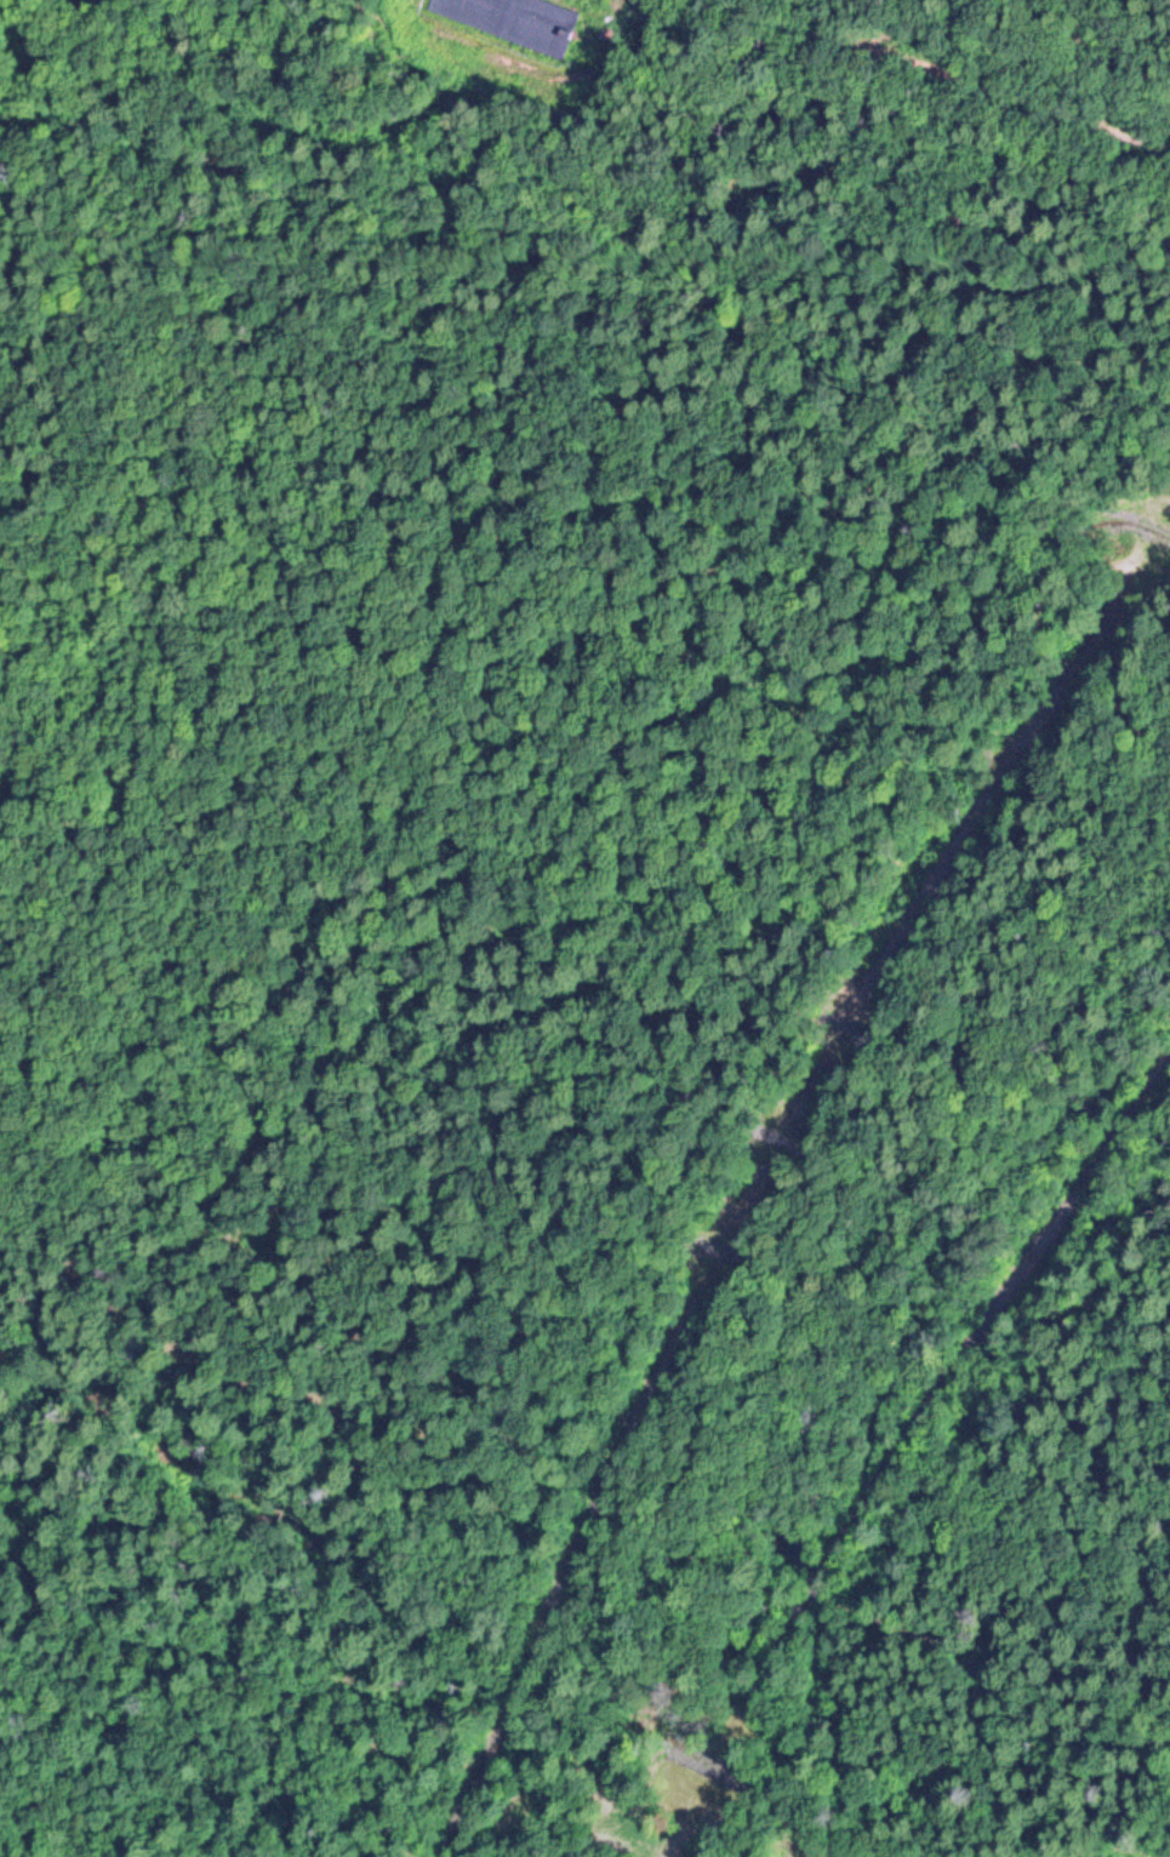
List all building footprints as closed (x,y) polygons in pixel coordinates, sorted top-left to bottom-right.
[(582,8),(556,0),(460,0),(474,4),(467,25),(567,57),(582,8)]
